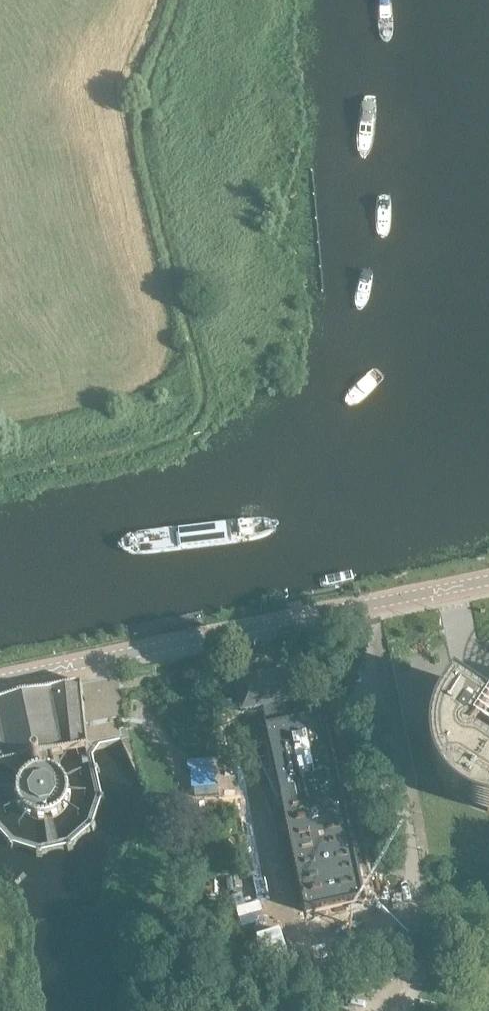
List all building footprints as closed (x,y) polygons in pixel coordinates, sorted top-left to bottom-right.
[(246,678),(235,680),(242,711),(259,708),(261,719),(252,721),(254,732),(257,745),(264,780),(269,801),(295,924),(366,909),(348,823),(340,786),(324,708),(275,718),(272,704),(293,700),(287,669),(246,678)] [(118,675),(82,681),(82,687),(87,740),(88,743),(98,748),(100,744),(129,740),(126,728),(130,728),(118,675)] [(0,699),(0,830),(11,843),(40,852),(43,851),(70,846),(93,826),(102,797),(93,754),(98,748),(88,743),(87,740),(82,687),(82,681),(0,699)] [(455,681),(440,703),(437,708),(434,716),(432,724),(430,736),(430,745),(431,754),(433,762),(437,770),(440,778),(443,782),(454,794),(473,785),(474,786),(472,806),(478,809),(483,810),(488,811),(488,812),(488,747),(474,736),(488,713),(488,703),(455,681)]
